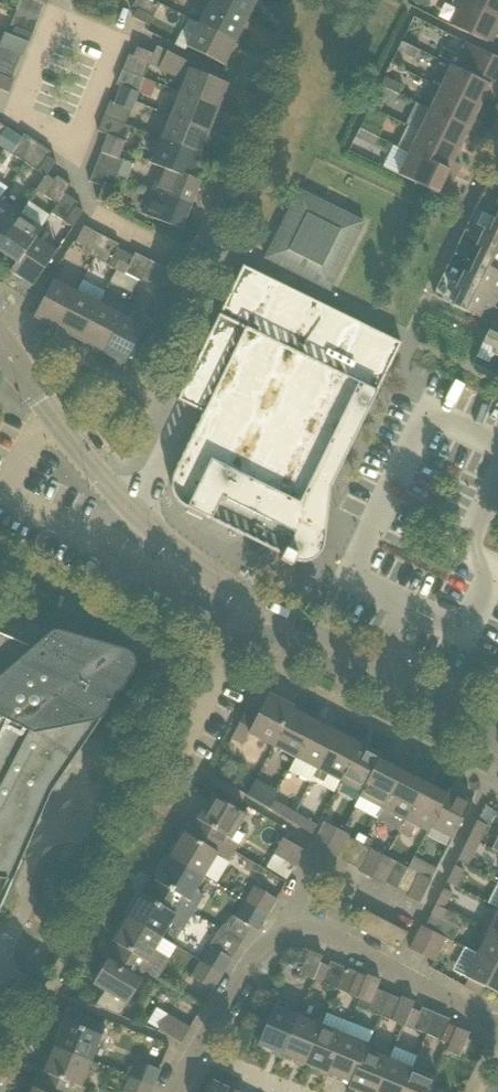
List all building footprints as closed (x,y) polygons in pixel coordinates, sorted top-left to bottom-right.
[(17,11),(39,19),(46,0),(21,0),(17,11)] [(248,20),(258,0),(210,0),(210,1),(248,20)] [(411,1),(427,8),(431,0),(411,0),(411,1)] [(452,25),(491,44),(497,30),(497,15),(466,0),(457,0),(454,5),(460,7),(452,25)] [(497,15),(497,0),(466,0),(497,15)] [(199,23),(237,42),(248,20),(210,1),(199,23)] [(150,26),(154,17),(137,9),(133,17),(149,26),(150,26)] [(29,43),(39,19),(17,11),(11,26),(15,27),(11,36),(29,43)] [(199,23),(187,47),(225,66),(237,42),(199,23)] [(29,43),(11,36),(5,34),(0,45),(0,46),(22,55),(24,56),(29,43)] [(402,41),(398,50),(417,59),(421,51),(402,41)] [(468,43),(463,53),(469,56),(465,64),(497,80),(497,58),(468,43)] [(17,67),(22,55),(0,46),(0,60),(17,67)] [(145,79),(150,63),(154,54),(138,47),(134,56),(129,54),(123,70),(145,79)] [(450,62),(455,53),(443,47),(439,56),(450,62)] [(188,61),(167,51),(159,68),(180,79),(185,81),(180,92),(219,108),(229,84),(190,68),(185,66),(188,61)] [(17,67),(0,60),(0,74),(12,79),(17,67)] [(465,64),(462,71),(452,66),(441,88),(480,107),(486,96),(495,101),(497,95),(497,80),(465,64)] [(9,93),(14,80),(12,79),(0,74),(0,89),(9,93)] [(381,86),(400,95),(404,86),(385,77),(381,86)] [(136,102),(139,93),(122,86),(118,95),(136,102)] [(395,103),(400,95),(381,86),(377,94),(395,103)] [(441,88),(431,110),(477,132),(482,122),(475,119),(480,107),(441,88)] [(171,116),(210,131),(219,108),(180,92),(171,116)] [(118,95),(115,104),(133,111),(136,102),(118,95)] [(431,110),(420,131),(459,151),(465,139),(472,142),(477,132),(431,110)] [(162,139),(200,155),(210,131),(171,116),(162,139)] [(108,135),(105,144),(123,151),(132,127),(126,125),(104,117),(98,131),(108,135)] [(360,128),(379,138),(383,129),(364,120),(360,128)] [(4,150),(15,134),(0,124),(0,147),(4,150)] [(375,146),(379,138),(360,128),(356,137),(375,146)] [(420,131),(409,153),(456,176),(461,165),(454,162),(459,151),(420,131)] [(12,153),(22,139),(15,134),(4,150),(10,154),(12,153)] [(12,153),(26,162),(39,143),(25,134),(22,139),(12,153)] [(191,178),(191,177),(200,155),(162,139),(152,165),(161,168),(162,166),(191,178)] [(49,156),(52,152),(39,143),(26,162),(38,171),(46,176),(46,177),(47,175),(56,162),(49,156)] [(118,175),(124,160),(120,159),(123,151),(105,144),(95,167),(118,176),(118,175)] [(399,175),(438,194),(444,182),(451,185),(456,176),(409,153),(399,175)] [(161,168),(152,190),(191,206),(201,181),(191,177),(191,178),(162,166),(161,168)] [(98,200),(107,204),(118,176),(95,167),(90,182),(103,187),(98,200)] [(46,176),(37,190),(57,204),(58,204),(65,194),(71,185),(57,176),(55,180),(47,175),(46,177),(46,176)] [(491,189),(480,211),(497,220),(497,193),(491,189)] [(152,190),(143,214),(182,230),(191,206),(152,190)] [(265,258),(267,259),(330,290),(364,222),(300,190),(265,258)] [(52,212),(73,227),(84,212),(76,207),(79,203),(65,194),(58,204),(57,204),(52,212)] [(0,202),(0,245),(20,215),(0,202)] [(480,211),(469,233),(497,247),(497,220),(480,211)] [(0,245),(0,251),(17,263),(34,238),(36,239),(42,230),(20,215),(0,245)] [(76,243),(85,247),(93,230),(85,226),(76,243)] [(469,233),(459,254),(497,273),(497,247),(469,233)] [(34,286),(56,253),(36,239),(34,238),(17,263),(11,271),(34,286)] [(125,253),(117,249),(108,265),(117,270),(125,253)] [(134,257),(125,253),(117,270),(140,282),(151,260),(136,253),(134,257)] [(459,254),(449,275),(497,299),(497,273),(459,254)] [(155,283),(165,288),(173,272),(151,260),(140,282),(153,288),(155,283)] [(200,411),(203,413),(174,472),(173,476),(172,477),(172,479),(172,482),(172,485),(172,487),(172,490),(174,494),(175,496),(176,499),(178,501),(180,503),(182,505),(186,507),(283,555),(281,560),(293,565),(295,561),(299,562),(303,563),(305,563),(308,562),(310,562),(313,560),(315,559),(317,559),(319,557),(321,554),(322,552),(323,550),(324,547),(325,545),(325,543),(331,488),(402,343),(244,265),(178,400),(181,402),(184,396),(194,401),(203,405),(200,411)] [(453,305),(492,324),(494,325),(497,317),(497,309),(494,308),(497,300),(497,299),(449,275),(438,297),(454,305),(453,305)] [(54,280),(35,317),(58,329),(77,292),(54,280)] [(80,340),(104,293),(105,291),(84,280),(77,292),(58,329),(80,340)] [(127,305),(104,293),(80,340),(103,352),(122,315),(127,305)] [(125,364),(145,327),(122,315),(103,352),(125,364)] [(480,349),(497,357),(497,317),(494,325),(492,324),(480,349)] [(96,641),(0,614),(0,911),(50,796),(52,792),(53,790),(134,672),(135,670),(135,669),(136,667),(136,665),(136,662),(136,659),(135,658),(134,656),(133,654),(131,652),(129,651),(126,650),(96,641)] [(251,734),(272,745),(292,708),(293,708),(294,706),(269,693),(257,717),(246,711),(232,738),(245,745),(251,734)] [(272,745),(296,757),(315,720),(293,708),(292,708),(272,745)] [(338,731),(315,720),(296,757),(297,758),(290,771),(311,782),(314,777),(338,731)] [(340,780),(360,743),(338,731),(314,777),(311,782),(334,793),(340,780)] [(383,755),(360,743),(340,780),(363,792),(380,758),(381,759),(383,755)] [(403,771),(402,770),(381,759),(380,758),(363,792),(355,807),(378,819),(383,808),(384,808),(403,771)] [(425,782),(424,782),(403,771),(384,808),(383,808),(378,819),(400,831),(425,782)] [(446,793),(425,783),(425,782),(400,831),(399,832),(411,838),(417,825),(429,831),(431,827),(430,826),(447,794),(446,793)] [(453,838),(472,801),(448,789),(446,793),(447,794),(430,826),(431,827),(453,838)] [(253,799),(269,808),(274,800),(258,790),(253,799)] [(240,844),(232,839),(246,815),(212,794),(197,819),(202,821),(197,829),(235,853),(240,844)] [(275,812),(290,821),(296,813),(280,803),(275,812)] [(297,825),(313,835),(318,826),(302,817),(297,825)] [(325,821),(317,837),(313,845),(326,851),(337,828),(325,821)] [(477,821),(470,836),(478,841),(486,825),(477,821)] [(204,877),(217,856),(229,862),(235,853),(197,829),(190,824),(190,823),(189,823),(183,833),(184,834),(170,856),(204,877)] [(350,834),(337,828),(326,851),(338,858),(348,837),(350,834)] [(467,864),(475,847),(478,841),(470,836),(458,860),(467,864)] [(288,880),(291,875),(296,867),(297,867),(306,851),(284,837),(274,853),(275,854),(267,867),(288,880)] [(349,864),(360,843),(348,837),(338,858),(349,864)] [(371,849),(360,843),(349,864),(361,870),(371,849)] [(371,849),(361,870),(359,872),(372,879),(384,856),(371,849)] [(205,895),(197,890),(204,877),(170,856),(156,880),(160,883),(156,888),(155,890),(194,914),(205,895)] [(396,862),(384,856),(372,879),(384,885),(385,882),(396,862)] [(415,857),(409,868),(419,874),(408,894),(407,897),(420,903),(438,868),(415,857)] [(407,868),(396,862),(385,882),(397,888),(407,868)] [(455,866),(447,882),(456,887),(464,870),(455,866)] [(409,868),(407,868),(397,888),(408,894),(419,874),(409,868)] [(164,938),(172,925),(183,931),(194,914),(155,890),(156,888),(149,884),(149,883),(148,882),(142,893),(143,893),(129,916),(164,938)] [(268,915),(277,899),(255,886),(246,902),(268,915)] [(435,906),(444,911),(453,893),(444,889),(435,906)] [(236,917),(234,916),(221,929),(220,930),(242,943),(252,926),(258,931),(268,915),(246,902),(236,917)] [(452,915),(444,911),(435,906),(431,914),(432,914),(425,927),(433,931),(446,938),(454,942),(460,927),(453,924),(449,922),(452,915)] [(409,933),(363,909),(354,927),(400,950),(409,933)] [(497,936),(497,912),(489,931),(497,936)] [(156,950),(164,938),(129,916),(115,940),(114,939),(113,941),(114,942),(121,946),(118,953),(144,968),(143,969),(158,979),(170,959),(156,950)] [(433,931),(425,927),(421,926),(410,949),(422,955),(433,931)] [(242,943),(220,930),(202,961),(223,974),(242,943)] [(435,962),(446,938),(433,931),(422,955),(435,962)] [(497,964),(497,936),(489,931),(478,953),(497,964)] [(310,950),(305,963),(300,974),(313,979),(320,963),(323,956),(310,950)] [(144,968),(118,953),(112,961),(108,959),(94,984),(105,991),(96,1006),(121,1016),(143,979),(138,977),(143,969),(144,968)] [(497,993),(497,964),(478,953),(466,977),(469,979),(465,987),(480,995),(486,986),(497,993)] [(192,977),(214,990),(223,974),(202,961),(192,977)] [(337,988),(345,967),(331,961),(329,966),(320,963),(313,979),(322,983),(323,982),(337,988)] [(367,977),(367,976),(359,973),(345,967),(337,988),(350,993),(349,994),(358,998),(367,977)] [(368,974),(367,976),(367,977),(358,998),(361,999),(358,1006),(368,1010),(371,1003),(377,989),(381,979),(368,974)] [(389,994),(377,989),(371,1003),(368,1010),(380,1015),(389,994)] [(389,994),(380,1015),(392,1020),(401,999),(389,994)] [(405,1025),(412,1009),(415,1002),(402,996),(401,999),(392,1020),(405,1025)] [(258,1044),(281,1054),(282,1054),(298,1015),(274,1005),(258,1044)] [(427,1033),(435,1012),(422,1007),(420,1012),(412,1009),(405,1025),(415,1029),(415,1028),(427,1033)] [(106,1026),(69,1011),(55,1046),(91,1061),(106,1026)] [(450,1044),(457,1027),(448,1024),(450,1019),(435,1012),(427,1033),(442,1040),(450,1044)] [(159,1030),(181,1043),(181,1044),(191,1028),(169,1014),(159,1030)] [(282,1054),(305,1063),(305,1064),(321,1025),(298,1015),(282,1054)] [(305,1064),(328,1073),(329,1073),(345,1034),(321,1025),(305,1064)] [(460,1057),(468,1037),(470,1032),(457,1027),(450,1044),(447,1051),(460,1057)] [(345,1034),(329,1073),(351,1082),(352,1083),(367,1048),(368,1049),(370,1045),(345,1034)] [(45,1081),(71,1091),(84,1091),(86,1088),(81,1086),(91,1061),(55,1046),(44,1072),(49,1074),(45,1081)] [(360,1091),(376,1091),(390,1058),(368,1049),(367,1048),(352,1083),(351,1082),(349,1087),(360,1091)] [(413,1067),(390,1058),(376,1091),(403,1091),(413,1067)] [(136,1060),(129,1077),(153,1087),(160,1070),(136,1060)] [(403,1091),(431,1091),(437,1078),(413,1067),(403,1091)] [(203,1091),(234,1091),(237,1087),(212,1075),(203,1091)] [(129,1077),(123,1091),(151,1091),(153,1087),(129,1077)] [(45,1081),(42,1090),(33,1087),(31,1091),(71,1091),(45,1081)]
